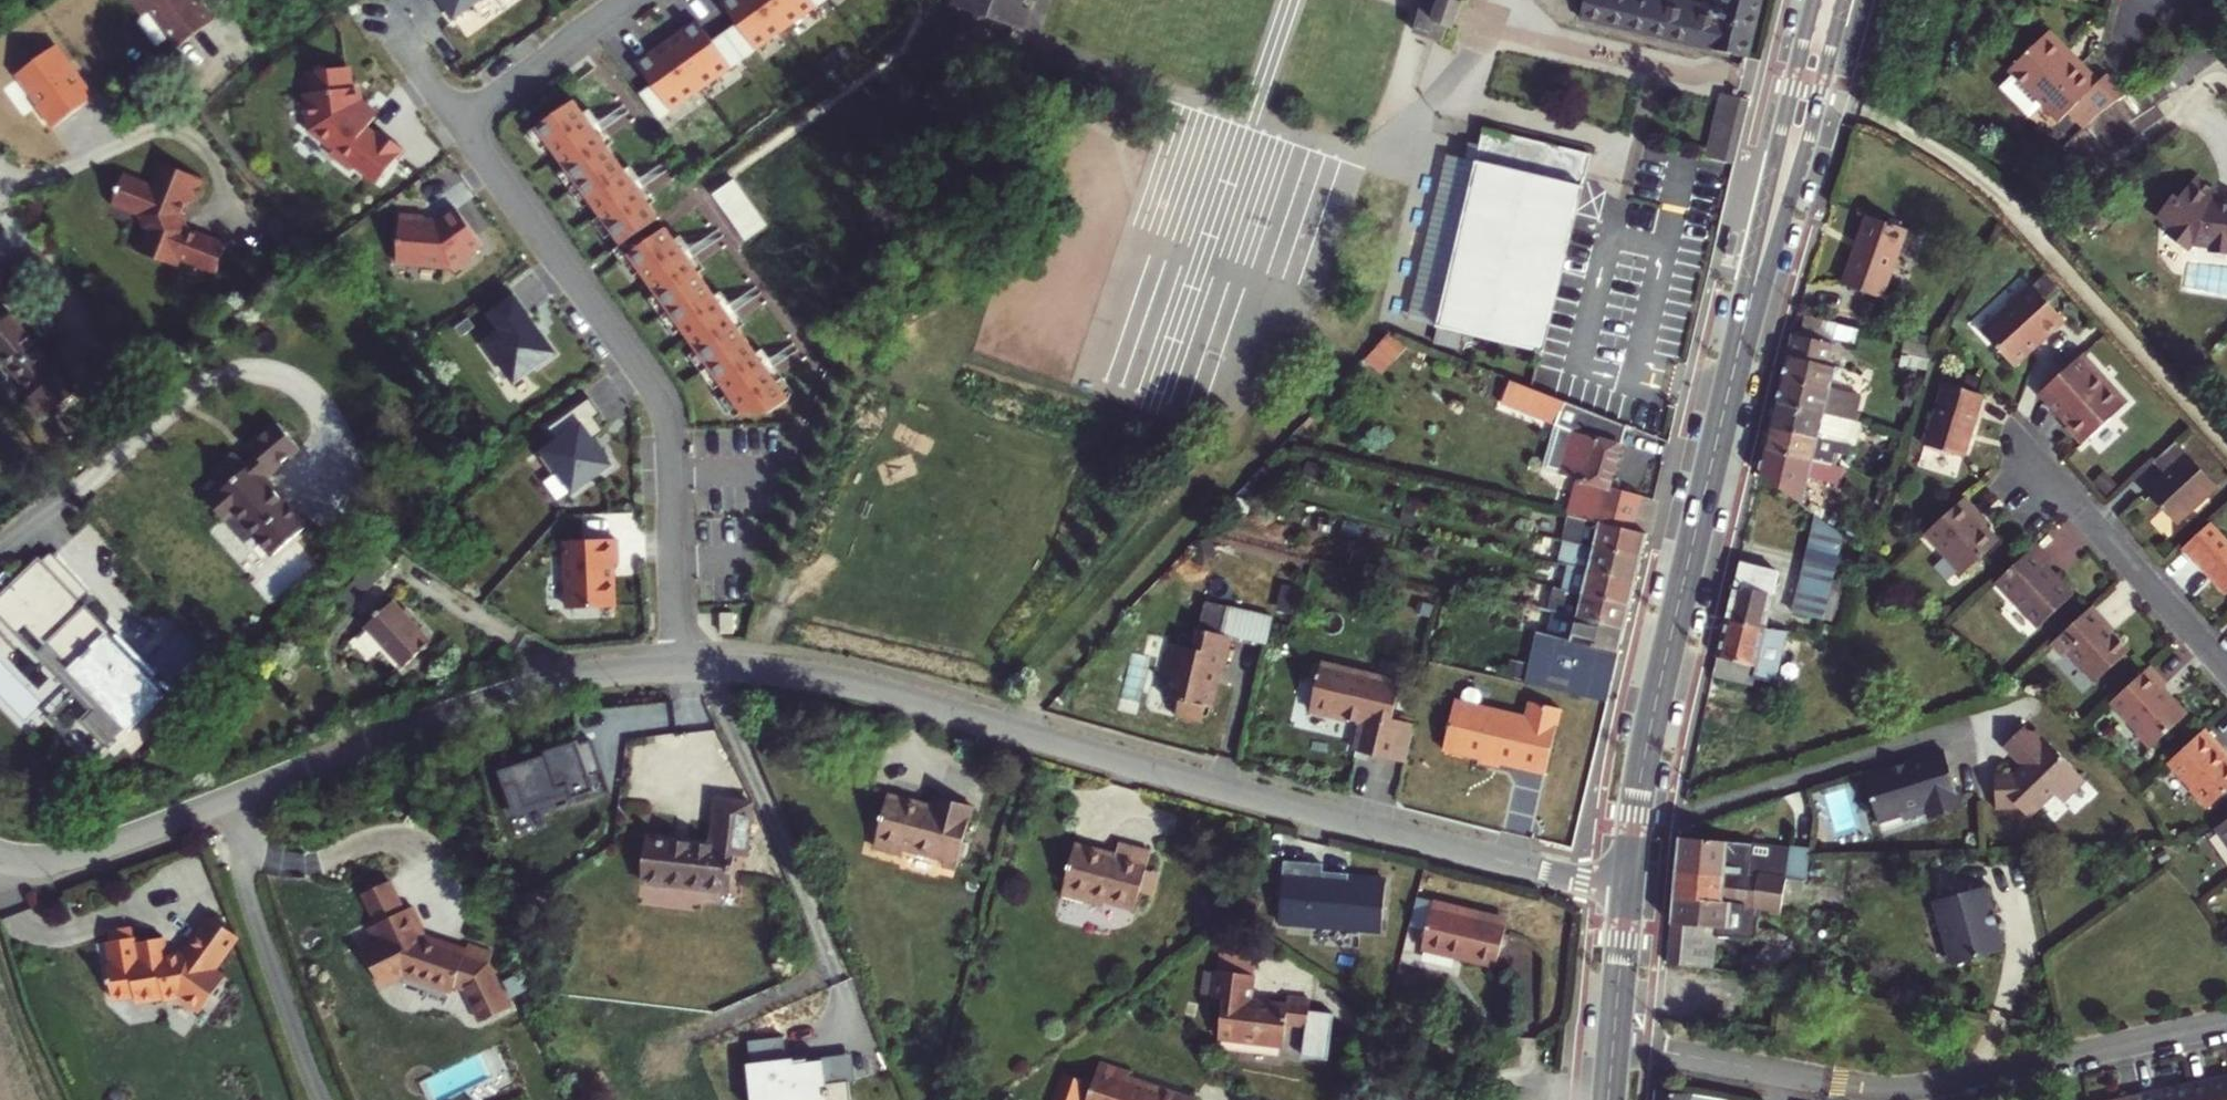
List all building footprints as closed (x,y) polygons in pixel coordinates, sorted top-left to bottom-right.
[(146,12),(154,7),(179,44),(218,18),(206,0),(138,0),(146,12)] [(456,17),(481,0),(444,0),(456,17)] [(662,120),(674,110),(673,109),(733,65),(735,67),(760,49),(759,48),(819,4),(821,6),(829,0),(730,0),(727,3),(741,22),(715,40),(701,21),(641,64),(656,84),(642,93),(662,120)] [(1023,0),(959,0),(956,7),(1025,29),(1031,9),(1022,5),(1023,0)] [(1417,16),(1412,31),(1443,41),(1448,26),(1456,2),(1457,0),(1423,0),(1417,16)] [(1582,17),(1745,57),(1759,0),(1714,0),(1704,6),(1680,0),(1585,0),(1582,17)] [(2049,31),(2044,35),(2075,68),(2081,63),(2049,31)] [(2098,116),(2126,95),(2108,76),(2101,84),(2081,63),(2075,68),(2044,35),(2008,69),(2011,73),(1999,84),(2030,115),(2042,103),(2059,121),(2069,112),(2085,129),(2098,116)] [(2220,60),(2205,40),(2143,87),(2158,107),(2204,72),(2220,60)] [(1735,162),(1750,99),(1723,93),(1709,157),(1735,162)] [(538,127),(622,245),(661,217),(577,99),(538,127)] [(1541,352),(1583,185),(1580,184),(1582,175),(1584,176),(1590,153),(1483,126),(1477,150),(1480,150),(1478,160),(1476,159),(1468,192),(1444,295),(1436,326),(1541,352)] [(205,179),(164,163),(155,185),(126,174),(121,184),(119,184),(116,190),(119,190),(115,201),(141,211),(140,214),(147,230),(150,231),(144,246),(161,253),(160,256),(181,264),(183,259),(186,251),(191,253),(188,261),(217,272),(229,240),(200,229),(198,234),(190,231),(183,213),(188,200),(196,203),(205,179)] [(735,175),(713,191),(748,238),(770,222),(735,175)] [(2197,176),(2178,200),(2173,196),(2161,211),(2161,219),(2171,227),(2166,234),(2187,251),(2193,245),(2193,246),(2209,247),(2214,254),(2226,255),(2226,208),(2218,206),(2219,201),(2213,201),(2218,194),(2197,176)] [(1444,295),(1468,192),(1451,187),(1426,290),(1444,295)] [(398,262),(453,266),(456,271),(475,257),(471,253),(484,244),(458,208),(440,221),(426,220),(426,216),(402,215),(398,262)] [(1867,215),(1843,282),(1883,297),(1906,229),(1867,215)] [(791,398),(795,391),(785,376),(778,381),(668,226),(629,254),(742,413),(771,412),(791,398)] [(150,231),(147,230),(140,248),(160,256),(161,253),(144,246),(150,231)] [(186,251),(183,259),(188,261),(191,253),(186,251)] [(2011,307),(1983,333),(2013,365),(2041,340),(2042,341),(2065,321),(2030,283),(2008,304),(2011,307)] [(486,345),(500,364),(504,362),(517,381),(537,366),(539,369),(560,354),(546,336),(542,339),(536,331),(538,329),(529,316),(532,314),(520,298),(495,315),(507,330),(486,345)] [(9,312),(0,319),(0,354),(32,393),(24,400),(41,419),(75,391),(9,312)] [(1840,323),(1804,314),(1799,335),(1835,343),(1836,339),(1840,323)] [(1861,329),(1840,323),(1836,339),(1857,343),(1861,329)] [(1392,331),(1368,355),(1385,371),(1408,347),(1392,331)] [(1907,332),(1905,340),(1931,347),(1933,338),(1907,332)] [(1835,343),(1793,334),(1791,338),(1782,381),(1849,396),(1858,399),(1864,374),(1829,366),(1835,343)] [(2084,352),(2041,393),(2061,414),(2065,410),(2074,421),(2067,428),(2082,444),(2129,401),(2084,352)] [(97,372),(85,382),(102,403),(114,393),(97,372)] [(1498,401),(1508,406),(1517,382),(1507,377),(1498,401)] [(1849,396),(1782,381),(1777,404),(1823,415),(1826,402),(1844,406),(1840,419),(1853,422),(1856,408),(1847,406),(1849,396)] [(1577,406),(1517,382),(1508,406),(1561,426),(1568,428),(1573,430),(1562,469),(1561,473),(1575,478),(1566,513),(1584,518),(1633,529),(1641,494),(1629,492),(1613,489),(1610,481),(1621,444),(1620,444),(1625,425),(1599,414),(1577,406)] [(1982,397),(1947,386),(1935,422),(1933,422),(1925,446),(1963,458),(1982,397)] [(541,457),(554,476),(561,471),(574,491),(594,477),(596,479),(615,466),(602,447),(599,449),(593,441),(606,431),(597,418),(603,414),(591,398),(549,428),(560,443),(541,457)] [(1777,404),(1771,428),(1847,445),(1853,422),(1840,419),(1823,415),(1777,404)] [(2070,424),(2074,421),(2065,410),(2061,414),(2070,424)] [(224,486),(207,501),(247,546),(257,537),(272,555),(305,526),(263,477),(299,447),(277,421),(248,446),(258,458),(247,466),(236,453),(212,473),(224,486)] [(1568,428),(1561,426),(1549,466),(1562,469),(1573,430),(1568,428)] [(1847,445),(1771,428),(1766,450),(1833,466),(1835,456),(1851,459),(1854,447),(1847,445)] [(1907,437),(1889,432),(1886,445),(1903,449),(1907,437)] [(2218,486),(2176,440),(2154,461),(2165,474),(2148,490),(2178,523),(2218,486)] [(1833,466),(1766,450),(1761,474),(1802,504),(1808,478),(1843,486),(1844,480),(1846,469),(1842,468),(1833,466)] [(1965,497),(1926,533),(1963,574),(1999,541),(1975,515),(1978,512),(1965,497)] [(1826,614),(1843,533),(1817,514),(1793,607),(1826,614)] [(1566,529),(1564,540),(1640,557),(1646,532),(1633,529),(1584,518),(1582,525),(1568,521),(1566,529)] [(2209,524),(2183,548),(2196,562),(2198,560),(2226,592),(2226,544),(2209,524)] [(1564,540),(1566,529),(1547,525),(1544,536),(1556,538),(1564,540)] [(570,610),(615,608),(614,577),(613,576),(612,564),(619,564),(618,540),(565,542),(567,580),(569,580),(570,610)] [(1559,562),(1571,565),(1635,580),(1640,557),(1564,540),(1559,562)] [(85,709),(70,722),(61,712),(54,718),(91,760),(165,696),(79,599),(92,588),(52,544),(0,590),(0,613),(85,709)] [(2034,548),(1996,582),(2039,627),(2074,594),(2047,564),(2052,560),(2037,544),(2034,548)] [(1312,577),(1317,557),(1312,556),(1307,575),(1312,577)] [(1738,580),(1728,619),(1766,628),(1773,603),(1775,603),(1777,595),(1775,594),(1781,572),(1741,561),(1738,580)] [(1571,565),(1566,587),(1630,603),(1635,580),(1571,565)] [(1579,607),(1577,616),(1625,627),(1630,603),(1566,587),(1553,584),(1548,607),(1562,610),(1564,603),(1579,607)] [(432,641),(395,599),(366,625),(403,667),(432,641)] [(1562,610),(1562,613),(1569,614),(1577,616),(1579,607),(1564,603),(1562,610)] [(2095,606),(2058,639),(2069,651),(2073,647),(2101,679),(2132,650),(2106,621),(2107,620),(2095,606)] [(1608,701),(1625,627),(1577,616),(1569,614),(1562,613),(1552,611),(1546,635),(1536,632),(1525,682),(1608,701)] [(1728,619),(1714,676),(1752,685),(1754,678),(1778,685),(1791,632),(1788,632),(1766,628),(1728,619)] [(1197,650),(1194,649),(1180,646),(1178,655),(1174,655),(1169,675),(1174,676),(1169,698),(1183,702),(1180,717),(1205,723),(1209,707),(1213,708),(1222,667),(1225,667),(1228,668),(1235,637),(1202,629),(1197,650)] [(1216,709),(1225,667),(1222,667),(1213,708),(1216,709)] [(1414,763),(1422,727),(1399,722),(1407,684),(1328,667),(1317,714),(1369,725),(1364,752),(1414,763)] [(2165,684),(2150,667),(2113,701),(2140,730),(2139,732),(2152,747),(2187,714),(2162,687),(2165,684)] [(1490,760),(1509,764),(1554,774),(1568,710),(1537,703),(1534,718),(1461,702),(1451,752),(1490,760)] [(2032,732),(2025,726),(2003,746),(2022,766),(2024,768),(2018,774),(2014,774),(1996,774),(1998,809),(2020,808),(2030,818),(2055,794),(2063,803),(2086,781),(2036,729),(2032,732)] [(2206,728),(2170,762),(2202,797),(2200,799),(2217,818),(2226,810),(2226,751),(2206,728)] [(508,816),(605,794),(592,739),(495,762),(508,816)] [(1894,769),(1866,778),(1880,823),(1903,815),(1905,820),(1930,812),(1932,819),(1964,809),(1946,753),(1905,766),(1906,768),(1895,771),(1894,769)] [(1509,764),(1490,760),(1489,766),(1508,769),(1509,764)] [(710,843),(646,835),(641,879),(730,889),(734,856),(745,857),(751,803),(715,799),(710,843)] [(873,848),(902,855),(904,849),(944,859),(942,865),(955,869),(971,808),(936,799),(932,811),(886,799),(873,848)] [(2216,828),(2226,844),(2226,820),(2216,828)] [(1762,846),(1680,837),(1677,868),(1758,877),(1758,874),(1787,879),(1790,862),(1791,862),(1794,849),(1762,846)] [(1061,895),(1083,901),(1085,896),(1105,901),(1135,909),(1139,891),(1156,895),(1161,874),(1145,870),(1150,852),(1118,843),(1115,854),(1075,843),(1061,895)] [(1791,862),(1812,861),(1813,852),(1795,847),(1794,849),(1791,862)] [(1787,879),(1787,880),(1807,884),(1812,861),(1791,862),(1790,862),(1787,879)] [(1322,865),(1283,862),(1278,923),(1381,932),(1385,881),(1348,878),(1347,882),(1341,881),(1341,876),(1322,874),(1322,865)] [(1728,902),(1781,912),(1787,880),(1787,879),(1758,874),(1758,877),(1677,868),(1675,897),(1728,902)] [(480,1021),(510,1008),(489,964),(493,951),(468,943),(465,955),(425,942),(419,931),(425,928),(419,918),(409,923),(402,910),(404,908),(390,879),(384,882),(380,873),(370,878),(371,881),(374,886),(368,889),(362,892),(376,922),(368,926),(375,941),(364,947),(382,984),(403,974),(452,990),(454,987),(466,990),(480,1021)] [(365,884),(368,889),(374,886),(371,881),(365,884)] [(1986,887),(1937,900),(1943,921),(1941,926),(1942,937),(1949,944),(1955,965),(2003,952),(1996,924),(1992,925),(1990,916),(1993,915),(1986,887)] [(1433,898),(1418,895),(1410,926),(1425,930),(1433,898)] [(1085,896),(1083,901),(1103,906),(1105,901),(1085,896)] [(1847,937),(1850,922),(1781,912),(1728,902),(1675,897),(1673,924),(1718,928),(1728,929),(1745,930),(1744,939),(1766,941),(1768,923),(1784,926),(1847,937)] [(1433,898),(1425,930),(1421,948),(1494,966),(1505,923),(1472,914),(1473,908),(1433,898)] [(413,904),(404,908),(402,910),(409,923),(419,918),(413,904)] [(186,936),(190,938),(210,910),(207,907),(186,936)] [(1507,917),(1473,908),(1472,914),(1505,923),(1507,917)] [(163,993),(178,990),(185,989),(202,1001),(225,970),(214,962),(238,930),(210,910),(190,938),(186,936),(179,946),(165,948),(163,931),(136,935),(138,953),(129,954),(132,968),(129,969),(131,978),(133,977),(135,988),(161,984),(163,993)] [(1718,928),(1673,924),(1669,965),(1705,969),(1715,970),(1718,928)] [(1727,938),(1744,939),(1745,930),(1728,929),(1727,938)] [(1253,974),(1255,957),(1220,952),(1217,970),(1253,974)] [(1223,998),(1218,1037),(1284,1044),(1286,1023),(1307,1026),(1310,999),(1286,997),(1286,1005),(1250,1000),(1253,974),(1217,970),(1213,997),(1223,998)] [(185,989),(178,990),(199,1005),(202,1001),(185,989)] [(1101,1063),(1088,1099),(1194,1099),(1165,1090),(1164,1092),(1128,1080),(1130,1073),(1101,1063)] [(745,1072),(748,1099),(848,1099),(846,1087),(825,1089),(823,1069),(794,1072),(792,1066),(745,1072)] [(2194,1099),(2226,1099),(2226,1078),(2191,1085),(2194,1099)] [(2141,1099),(2194,1099),(2191,1085),(2141,1097),(2141,1099)]
